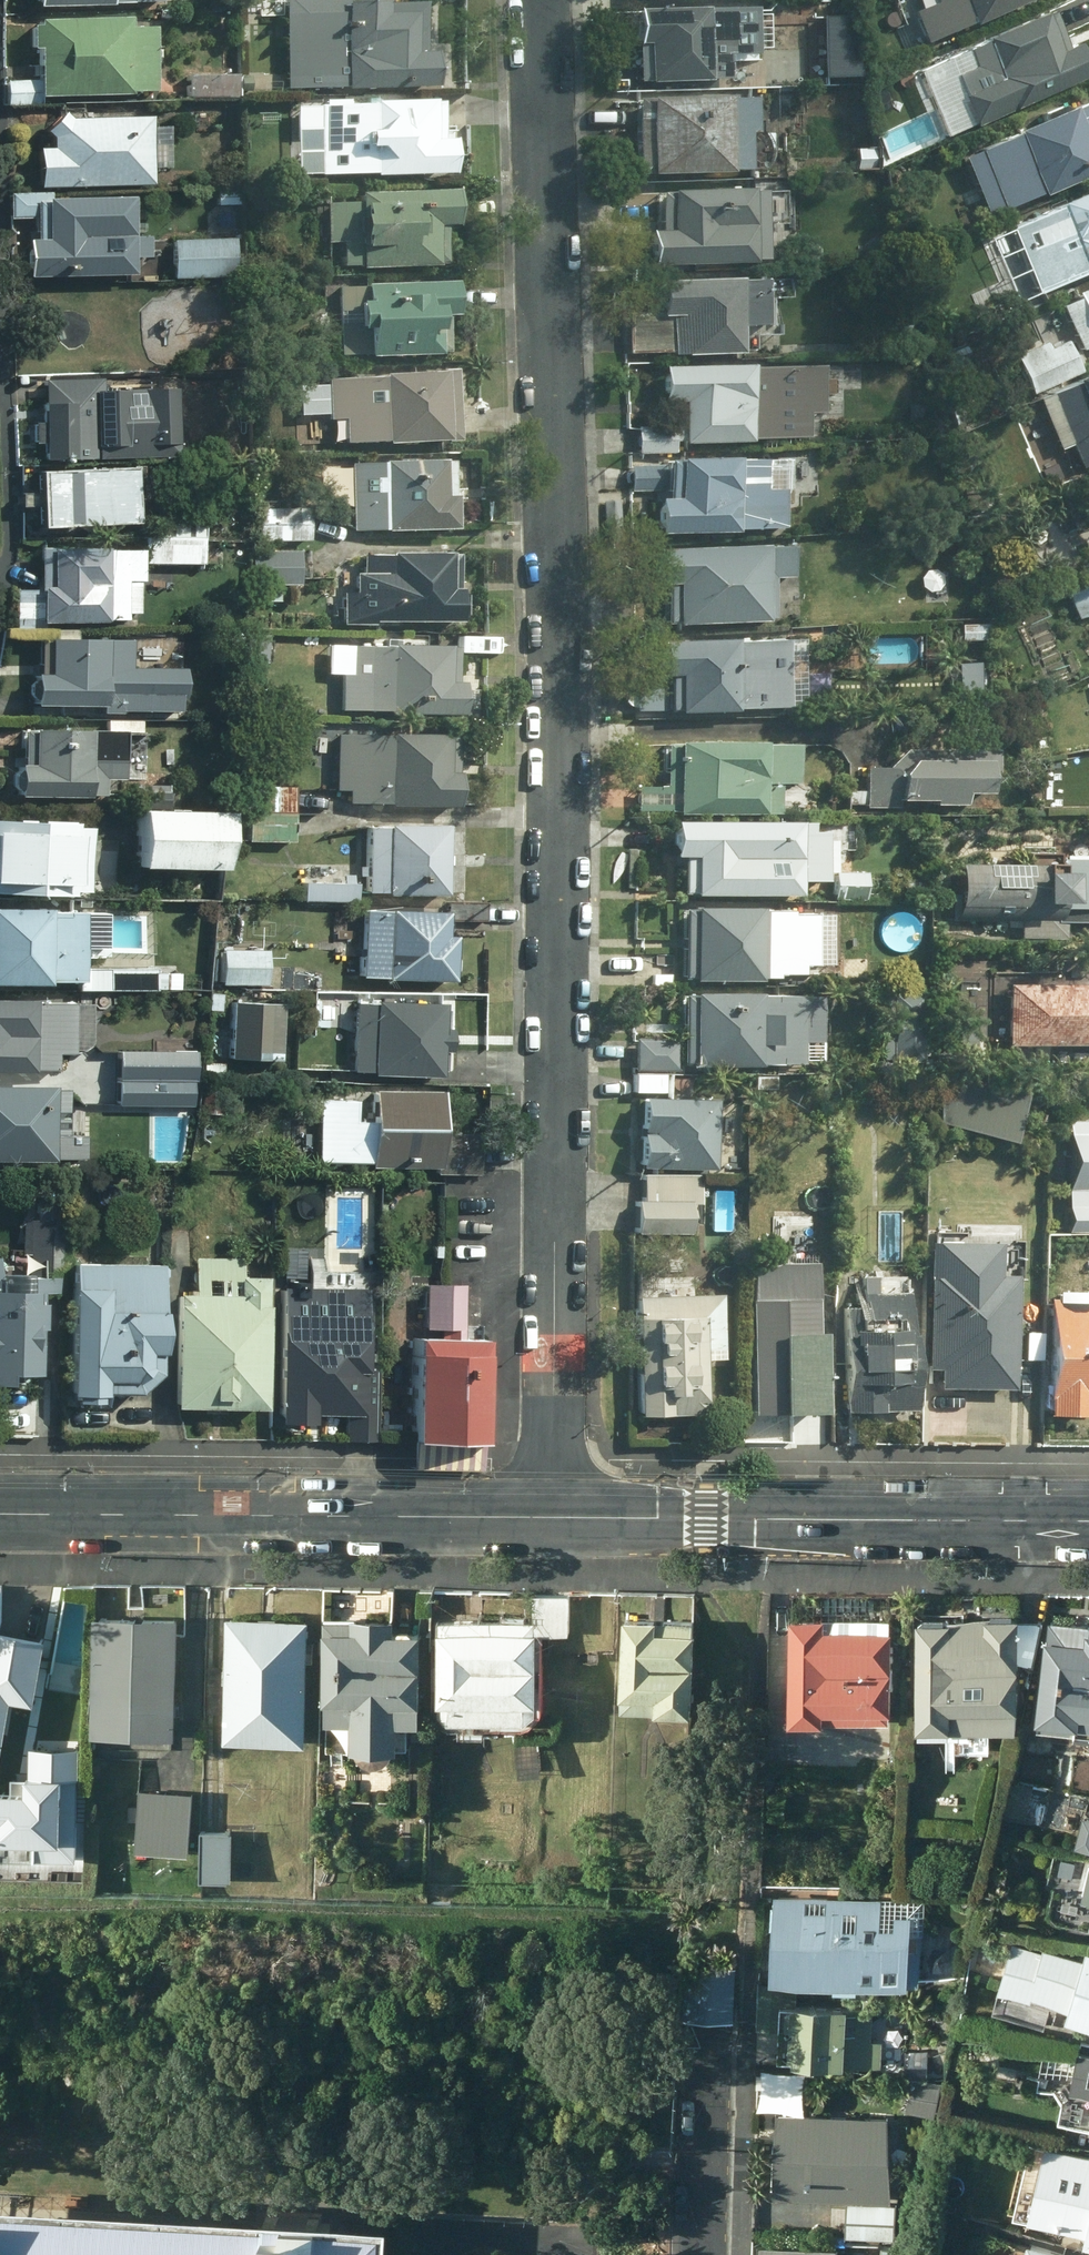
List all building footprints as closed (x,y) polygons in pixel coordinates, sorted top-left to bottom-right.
[(289,87),(352,86),(352,88),(440,86),(439,49),(430,49),(428,0),(287,0),(289,87)] [(917,43),(1008,0),(896,0),(917,43)] [(711,5),(622,9),(623,42),(627,41),(629,81),(710,77),(708,51),(714,51),(711,5)] [(920,69),(950,132),(1072,73),(1056,39),(1049,43),(1033,7),(1021,13),(1020,10),(965,36),(967,40),(949,49),(951,54),(920,69)] [(42,46),(43,94),(133,92),(133,90),(159,90),(157,26),(132,26),(133,15),(41,18),(42,25),(35,25),(36,47),(42,46)] [(804,53),(785,55),(786,76),(805,75),(804,53)] [(190,75),(190,98),(241,96),(240,74),(190,75)] [(42,78),(9,80),(9,106),(42,104),(42,78)] [(633,170),(710,169),(729,168),(729,166),(729,130),(736,129),(735,95),(664,96),(633,96),(633,97),(633,170)] [(320,103),(322,174),(457,169),(456,136),(447,137),(445,98),(320,103)] [(979,214),(1088,166),(1088,133),(1074,99),(1056,107),(1054,103),(999,127),(1002,133),(952,155),(979,214)] [(41,147),(42,187),(155,183),(155,168),(172,167),(171,125),(154,126),(154,115),(72,117),(65,112),(46,131),(54,138),(54,148),(41,147)] [(1077,274),(1088,268),(1088,179),(1043,201),(1045,205),(1000,227),(980,244),(1025,296),(1075,271),(1077,274)] [(462,223),(459,187),(362,192),(363,201),(328,203),(329,241),(346,241),(347,266),(451,262),(449,224),(462,223)] [(769,188),(648,191),(648,229),(638,230),(639,262),(747,259),(745,222),(771,221),(769,188)] [(30,232),(32,278),(138,275),(138,257),(153,256),(153,236),(138,236),(136,196),(52,198),(51,193),(11,194),(12,217),(38,217),(39,231),(30,232)] [(239,237),(175,240),(178,278),(241,274),(239,237)] [(645,310),(620,311),(621,350),(658,349),(658,353),(721,351),(720,323),(743,323),(741,276),(644,279),(645,310)] [(460,314),(459,280),(341,285),(345,354),(452,349),(450,314),(460,314)] [(1052,299),(1075,348),(1088,342),(1088,280),(1052,299)] [(1023,394),(1071,370),(1055,339),(1039,347),(1034,338),(1003,354),(1023,394)] [(811,361),(644,366),(646,402),(671,401),(672,419),(625,421),(627,456),(666,455),(665,442),(798,434),(797,410),(812,410),(811,361)] [(1065,476),(1088,465),(1088,365),(1059,379),(1060,382),(1028,398),(1065,476)] [(463,439),(459,369),(329,378),(332,419),(347,418),(348,443),(389,440),(390,444),(463,439)] [(48,443),(50,460),(99,460),(99,442),(116,443),(115,401),(79,401),(79,380),(38,381),(38,404),(47,404),(48,423),(36,423),(36,444),(48,443)] [(642,497),(643,533),(770,527),(767,488),(772,488),(771,458),(650,460),(650,463),(623,465),(623,491),(652,491),(652,497),(642,497)] [(457,460),(355,463),(356,532),(461,530),(460,495),(458,495),(457,460)] [(45,506),(46,527),(143,522),(142,499),(146,499),(145,468),(43,473),(44,493),(23,494),(24,507),(45,506)] [(311,507),(260,508),(261,541),(312,540),(311,507)] [(159,510),(158,535),(207,539),(209,513),(159,510)] [(1041,531),(1056,572),(1088,559),(1088,518),(1087,513),(1041,531)] [(208,541),(151,538),(150,562),(207,564),(208,541)] [(775,543),(637,548),(639,583),(653,583),(653,596),(621,597),(622,625),(762,620),(761,576),(776,576),(775,543)] [(146,550),(45,549),(45,589),(20,590),(15,629),(48,629),(49,623),(111,623),(111,621),(142,621),(142,581),(146,581),(146,550)] [(303,550),(254,550),(255,584),(303,583),(303,550)] [(462,553),(359,553),(360,619),(394,618),(394,622),(463,621),(462,553)] [(1073,619),(1088,612),(1088,574),(1059,588),(1073,619)] [(981,623),(955,623),(955,641),(981,640),(981,623)] [(439,633),(406,632),(406,644),(438,644),(439,633)] [(792,638),(641,641),(642,674),(656,674),(655,687),(629,687),(629,709),(664,708),(664,712),(723,710),(723,707),(794,706),(792,638)] [(39,700),(38,706),(106,706),(106,714),(125,713),(125,711),(183,712),(183,699),(188,699),(187,668),(132,669),(133,643),(43,640),(42,675),(41,680),(33,684),(33,694),(39,700)] [(459,682),(459,646),(358,644),(358,690),(344,690),(344,712),(467,715),(468,683),(459,682)] [(931,723),(930,748),(975,748),(974,722),(931,723)] [(127,780),(128,733),(25,731),(26,757),(16,758),(15,767),(23,767),(23,770),(17,776),(16,786),(22,792),(22,796),(108,797),(108,779),(127,780)] [(462,737),(339,733),(337,791),(352,791),(351,804),(462,807),(464,773),(461,773),(462,737)] [(788,743),(655,741),(654,787),(630,786),(629,812),(771,814),(771,783),(787,783),(788,743)] [(880,767),(857,767),(858,790),(850,791),(850,805),(903,806),(902,801),(919,800),(919,805),(948,806),(949,793),(972,793),(973,770),(990,770),(990,750),(899,749),(880,767)] [(170,785),(140,785),(139,809),(170,810),(170,785)] [(296,843),(296,789),(243,786),(242,812),(256,812),(260,841),(296,843)] [(231,814),(143,812),(144,869),(230,870),(231,814)] [(76,897),(77,892),(92,893),(95,829),(81,828),(81,824),(0,821),(0,894),(76,897)] [(786,821),(657,821),(657,856),(673,856),(672,890),(679,889),(679,893),(790,894),(789,870),(817,871),(817,859),(834,859),(834,836),(802,836),(802,824),(786,824),(786,821)] [(451,897),(452,826),(370,825),(370,894),(390,895),(390,896),(451,897)] [(941,862),(942,920),(1014,921),(1014,942),(1057,942),(1058,921),(1085,922),(1085,926),(1088,926),(1088,859),(1046,858),(1046,853),(1014,853),(1014,863),(941,862)] [(857,899),(857,871),(827,870),(828,899),(857,899)] [(345,883),(308,882),(307,902),(359,905),(360,883),(355,883),(355,876),(345,875),(345,883)] [(488,903),(455,903),(454,922),(488,922),(488,903)] [(781,909),(671,908),(670,982),(766,980),(766,974),(793,974),(794,964),(822,964),(822,914),(781,913),(781,909)] [(0,911),(0,987),(54,987),(54,981),(87,981),(87,956),(103,956),(103,948),(106,948),(106,913),(0,911)] [(452,913),(367,911),(363,977),(458,982),(460,937),(451,937),(452,913)] [(226,949),(224,985),(270,986),(270,951),(226,949)] [(919,952),(901,950),(900,966),(917,968),(919,952)] [(179,965),(162,966),(162,989),(182,988),(181,973),(179,974),(179,965)] [(160,968),(89,968),(89,991),(160,991),(160,968)] [(984,971),(984,1044),(1088,1043),(1088,970),(984,971)] [(912,994),(873,992),(871,1062),(911,1063),(912,994)] [(793,996),(671,994),(671,1066),(792,1063),(793,996)] [(0,1001),(0,1073),(38,1074),(38,1071),(61,1071),(62,1055),(77,1055),(93,1043),(94,1003),(0,1001)] [(288,1004),(236,1002),(231,1060),(283,1063),(288,1004)] [(448,1005),(357,1002),(354,1072),(376,1073),(375,1077),(446,1080),(447,1052),(454,1053),(454,1029),(448,1029),(448,1005)] [(669,1039),(626,1039),(626,1071),(669,1071),(669,1039)] [(145,1048),(109,1049),(110,1075),(183,1072),(182,1051),(146,1052),(145,1048)] [(688,1073),(665,1074),(664,1089),(689,1088),(688,1073)] [(113,1080),(113,1114),(178,1114),(179,1080),(113,1080)] [(929,1083),(929,1104),(965,1105),(965,1083),(929,1083)] [(59,1089),(58,1087),(0,1087),(0,1163),(57,1163),(57,1159),(88,1160),(88,1137),(71,1137),(71,1091),(70,1091),(59,1090),(59,1089)] [(320,1154),(319,1163),(375,1164),(375,1168),(441,1169),(441,1175),(482,1175),(482,1134),(446,1135),(445,1093),(376,1093),(376,1102),(338,1102),(338,1123),(329,1122),(328,1154),(320,1154)] [(705,1099),(631,1098),(629,1168),(703,1171),(705,1099)] [(1059,1121),(1060,1210),(1052,1210),(1053,1231),(1056,1231),(1056,1251),(1065,1251),(1065,1256),(1088,1256),(1088,1120),(1059,1121)] [(694,1175),(634,1174),(634,1199),(628,1200),(627,1232),(681,1233),(681,1204),(693,1205),(694,1175)] [(0,1258),(0,1395),(5,1395),(5,1388),(14,1388),(14,1378),(44,1378),(45,1331),(48,1332),(48,1306),(40,1306),(41,1294),(64,1294),(64,1220),(60,1220),(61,1197),(41,1197),(41,1220),(24,1219),(24,1280),(3,1280),(3,1258),(0,1258)] [(196,1296),(180,1295),(178,1410),(270,1411),(271,1308),(269,1308),(270,1279),(245,1279),(245,1259),(197,1258),(196,1296)] [(804,1263),(738,1262),(740,1416),(806,1415),(804,1263)] [(165,1267),(75,1265),(73,1397),(78,1397),(78,1405),(105,1405),(105,1398),(109,1398),(109,1395),(143,1395),(165,1376),(165,1267)] [(986,1275),(918,1274),(917,1370),(930,1370),(930,1389),(1005,1390),(1006,1288),(986,1288),(986,1275)] [(831,1339),(833,1413),(906,1412),(905,1277),(854,1278),(855,1307),(835,1308),(835,1339),(831,1339)] [(1037,1416),(1078,1416),(1078,1407),(1088,1408),(1088,1279),(1088,1300),(1080,1300),(1081,1279),(1051,1279),(1051,1292),(1046,1292),(1045,1299),(1039,1299),(1037,1416)] [(443,1341),(422,1342),(421,1444),(491,1446),(493,1344),(466,1343),(467,1285),(428,1284),(428,1330),(443,1330),(443,1341)] [(373,1292),(286,1290),(283,1425),(317,1426),(317,1415),(349,1416),(348,1441),(379,1442),(380,1373),(371,1373),(373,1292)] [(626,1417),(647,1416),(692,1414),(694,1414),(692,1371),(692,1360),(715,1360),(711,1295),(624,1296),(625,1319),(626,1416),(626,1417)] [(572,1590),(539,1591),(542,1629),(574,1627),(572,1590)] [(186,1613),(99,1611),(98,1730),(185,1731),(186,1613)] [(404,1626),(404,1611),(358,1612),(359,1617),(329,1618),(332,1748),(362,1748),(362,1745),(364,1745),(365,1747),(366,1750),(368,1753),(371,1755),(373,1757),(377,1758),(380,1759),(383,1759),(386,1759),(389,1758),(392,1757),(395,1754),(397,1752),(399,1749),(401,1746),(401,1744),(410,1743),(410,1716),(432,1716),(429,1625),(404,1626)] [(316,1737),(318,1614),(233,1612),(230,1736),(316,1737)] [(703,1616),(634,1613),(631,1701),(704,1703),(707,1625),(703,1625),(703,1616)] [(1030,1614),(931,1615),(930,1663),(916,1663),(916,1684),(931,1685),(931,1730),(963,1730),(962,1722),(1029,1722),(1029,1703),(1033,1703),(1030,1614)] [(542,1707),(538,1617),(443,1616),(442,1706),(451,1716),(532,1715),(542,1707)] [(898,1616),(800,1617),(802,1716),(897,1714),(897,1705),(904,1705),(903,1626),(898,1627),(898,1616)] [(1058,1616),(1051,1712),(1056,1713),(1055,1721),(1082,1723),(1082,1717),(1088,1718),(1088,1619),(1058,1616)] [(74,1854),(74,1813),(70,1813),(71,1766),(42,1766),(42,1772),(36,1771),(35,1786),(3,1786),(11,1735),(14,1736),(21,1691),(44,1694),(51,1641),(1,1634),(0,1636),(0,1854),(74,1854)] [(544,1743),(517,1744),(518,1776),(545,1775),(544,1743)] [(198,1791),(144,1787),(140,1850),(193,1854),(198,1791)] [(1079,1845),(1088,1847),(1088,1819),(1085,1818),(1079,1845)] [(237,1830),(207,1830),(206,1876),(237,1877),(237,1830)] [(1058,1844),(1054,1864),(1088,1872),(1088,1851),(1058,1844)] [(790,1890),(787,1967),(931,1973),(935,1897),(790,1890)] [(1077,2015),(1088,2018),(1088,1958),(1050,1946),(1048,1950),(1021,1943),(1009,1989),(1040,1998),(1041,1994),(1080,2004),(1077,2015)] [(738,1973),(695,1973),(695,2018),(738,2018),(738,1973)] [(785,2025),(785,2057),(890,2059),(890,2035),(879,2035),(879,2002),(798,2000),(798,1986),(761,1985),(760,2025),(785,2025)] [(935,2046),(914,2046),(914,2073),(934,2073),(935,2046)] [(1084,2051),(1076,2087),(1083,2088),(1076,2119),(1088,2121),(1088,2052),(1084,2051)] [(785,2111),(807,2111),(808,2071),(763,2070),(762,2110),(785,2111)] [(928,2126),(929,2094),(907,2092),(906,2125),(928,2126)] [(878,2198),(881,2113),(807,2111),(785,2111),(782,2193),(878,2198)] [(915,2194),(919,2146),(896,2145),(892,2192),(915,2194)] [(1088,2239),(1088,2155),(1071,2234),(1088,2239)] [(0,2186),(0,2254),(409,2254),(411,2209),(0,2186)] [(897,2206),(849,2204),(848,2238),(896,2240),(897,2206)] [(1039,2236),(1033,2254),(1088,2254),(1088,2251),(1039,2236)] [(886,2246),(885,2254),(906,2254),(907,2248),(886,2246)]
